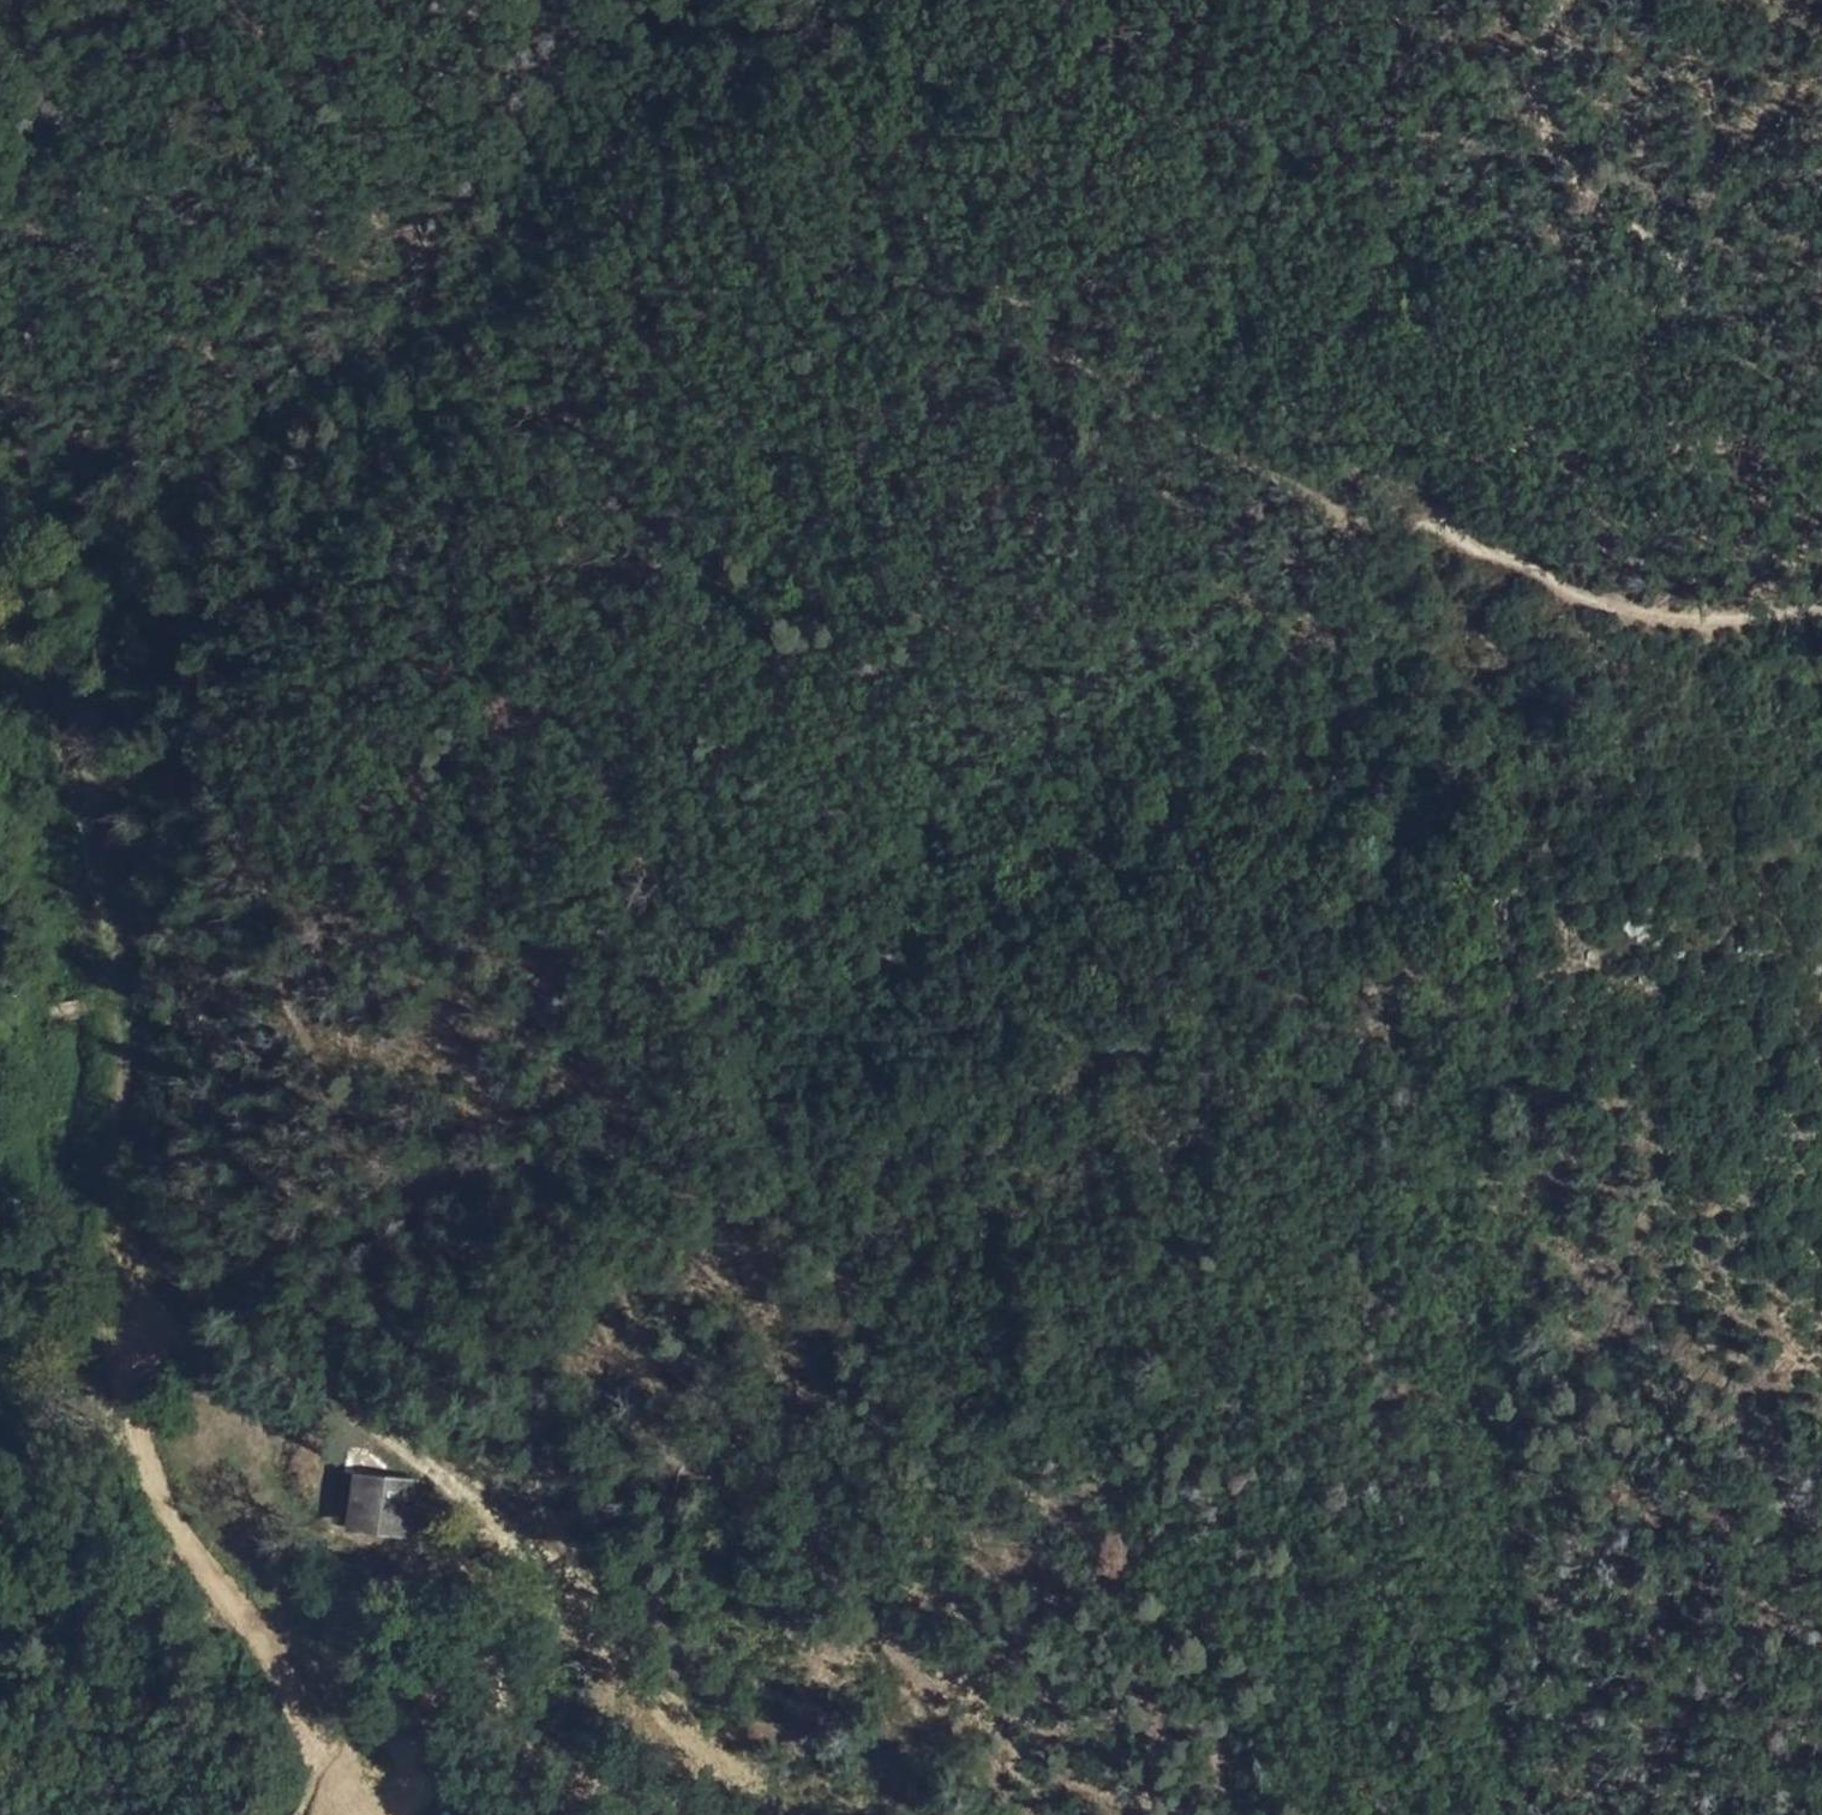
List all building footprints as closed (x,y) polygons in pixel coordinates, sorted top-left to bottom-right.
[(349,1473),(341,1531),(410,1540),(418,1482),(349,1473)]
